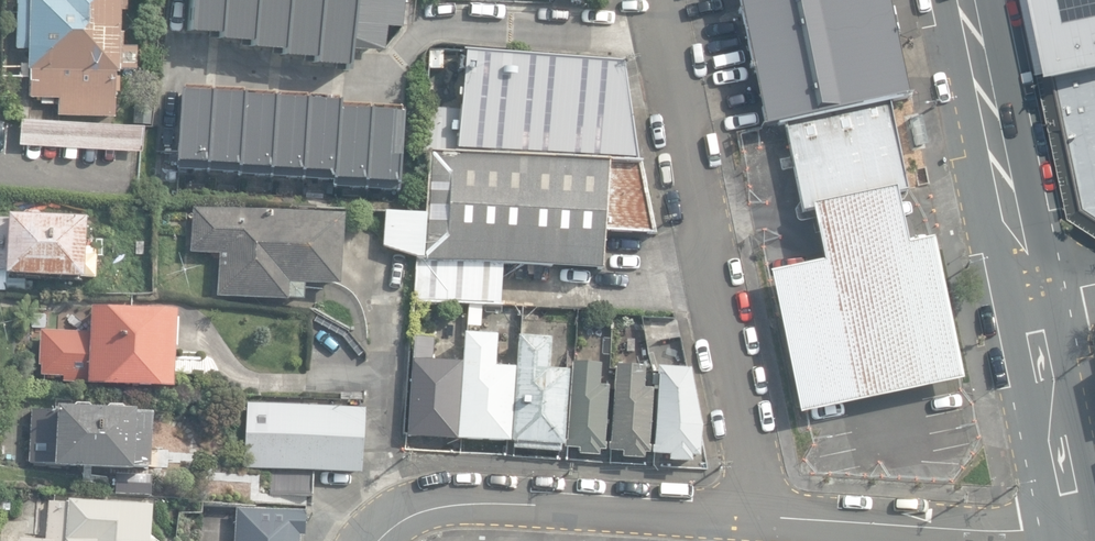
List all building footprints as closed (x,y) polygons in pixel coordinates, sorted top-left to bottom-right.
[(15,49),(26,49),(26,69),(28,69),(28,98),(56,98),(56,116),(112,117),(113,92),(118,92),(118,77),(113,77),(113,72),(116,72),(116,70),(135,70),(136,47),(120,46),(120,33),(116,33),(116,10),(125,10),(125,0),(16,0),(15,49)] [(181,3),(175,3),(174,22),(180,22),(179,41),(234,44),(234,49),(252,50),(252,51),(267,52),(266,58),(285,59),(284,65),(330,68),(329,73),(354,75),(355,54),(383,56),(384,38),(397,39),(398,30),(404,30),(406,0),(181,0),(181,3)] [(762,130),(784,125),(889,104),(909,100),(889,0),(736,0),(762,130)] [(1040,75),(1041,74),(1056,71),(1094,63),(1094,0),(1024,0),(1040,75)] [(638,162),(623,65),(465,53),(462,110),(428,107),(426,147),(638,162)] [(1056,71),(1041,74),(1071,218),(1094,234),(1094,63),(1056,71)] [(363,108),(364,101),(175,89),(174,102),(169,102),(168,120),(173,121),(170,173),(179,173),(179,178),(330,188),(330,194),(396,199),(396,193),(407,193),(409,158),(414,158),(415,143),(410,142),(412,111),(363,108)] [(895,188),(896,195),(909,192),(889,104),(784,125),(802,214),(811,212),(810,206),(895,188)] [(915,148),(926,145),(920,117),(908,120),(915,148)] [(19,145),(139,153),(141,127),(21,120),(19,145)] [(415,302),(500,307),(502,266),(601,272),(604,231),(655,234),(640,164),(637,164),(429,151),(423,261),(418,261),(415,302)] [(905,238),(896,195),(895,188),(810,206),(811,212),(821,256),(761,268),(793,422),(968,386),(969,385),(937,232),(905,238)] [(218,298),(288,302),(288,300),(304,301),(305,284),(341,286),(345,218),(194,210),(192,254),(220,255),(218,298)] [(418,259),(423,259),(426,216),(385,213),(382,247),(418,259)] [(84,280),(84,279),(94,279),(96,257),(86,257),(87,221),(9,217),(9,220),(0,219),(0,273),(6,273),(6,277),(84,280)] [(64,383),(174,391),(179,314),(93,308),(91,333),(42,329),(39,367),(42,367),(41,376),(64,378),(64,383)] [(468,335),(487,336),(488,308),(469,308),(468,335)] [(458,440),(510,444),(515,369),(496,368),(498,337),(464,335),(458,440)] [(407,437),(457,441),(462,364),(433,362),(435,339),(415,338),(407,437)] [(513,451),(561,454),(561,447),(563,447),(568,373),(548,371),(551,341),(518,338),(511,444),(514,444),(513,451)] [(572,365),(567,449),(578,449),(578,456),(598,457),(598,453),(605,454),(609,391),(599,390),(601,367),(572,365)] [(623,460),(645,461),(645,455),(649,455),(653,392),(642,391),(644,370),(615,369),(609,453),(623,454),(623,460)] [(676,463),(699,464),(699,459),(706,459),(709,429),(697,371),(665,370),(664,378),(666,378),(663,448),(659,447),(659,456),(676,457),(676,463)] [(57,468),(135,472),(135,469),(155,469),(156,443),(152,443),(152,412),(138,411),(138,406),(126,405),(122,400),(110,399),(104,404),(96,404),(89,398),(78,397),(71,403),(60,402),(60,408),(34,407),(31,464),(57,464),(57,468)] [(271,494),(313,497),(315,472),(361,475),(366,410),(249,402),(244,468),(272,470),(271,494)] [(106,493),(150,495),(151,475),(107,473),(106,493)] [(10,497),(0,496),(0,510),(9,511),(10,497)] [(153,507),(70,501),(69,503),(50,502),(47,540),(22,539),(22,540),(151,540),(153,507)] [(304,508),(234,505),(233,540),(302,540),(304,508)]
